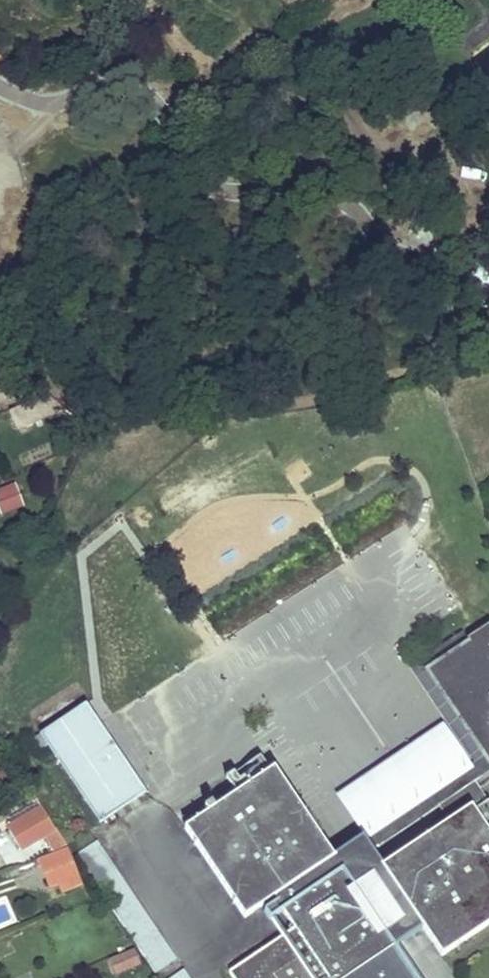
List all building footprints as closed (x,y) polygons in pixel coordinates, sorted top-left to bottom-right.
[(24,506),(14,483),(0,488),(0,516),(24,506)] [(427,671),(483,755),(488,763),(488,623),(465,639),(468,644),(427,671)] [(46,744),(99,823),(143,793),(84,704),(39,734),(30,740),(37,750),(46,744)] [(488,771),(488,763),(483,755),(465,767),(440,730),(337,800),(362,838),(371,850),(444,801),(474,781),(488,771)] [(488,924),(488,835),(471,808),(486,798),(474,781),(444,801),(455,817),(382,866),(371,850),(362,838),(333,857),(273,769),(269,771),(259,756),(233,774),(233,772),(224,778),(235,793),(213,808),(210,803),(203,808),(206,813),(183,829),(244,918),(266,903),(272,899),(287,889),(307,918),(293,928),(286,932),(243,962),(238,954),(221,965),(230,977),(414,977),(393,947),(421,928),(425,934),(440,956),(488,924)] [(130,896),(94,842),(74,855),(99,892),(100,892),(111,908),(114,907),(130,896)] [(67,849),(38,861),(49,887),(57,884),(60,893),(81,885),(67,849)] [(287,889),(272,899),(276,904),(281,912),(282,912),(293,928),(307,918),(287,889)] [(130,896),(114,907),(157,972),(174,960),(130,896)] [(276,904),(263,912),(269,921),(281,912),(276,904)] [(139,964),(132,949),(109,959),(115,974),(139,964)]
